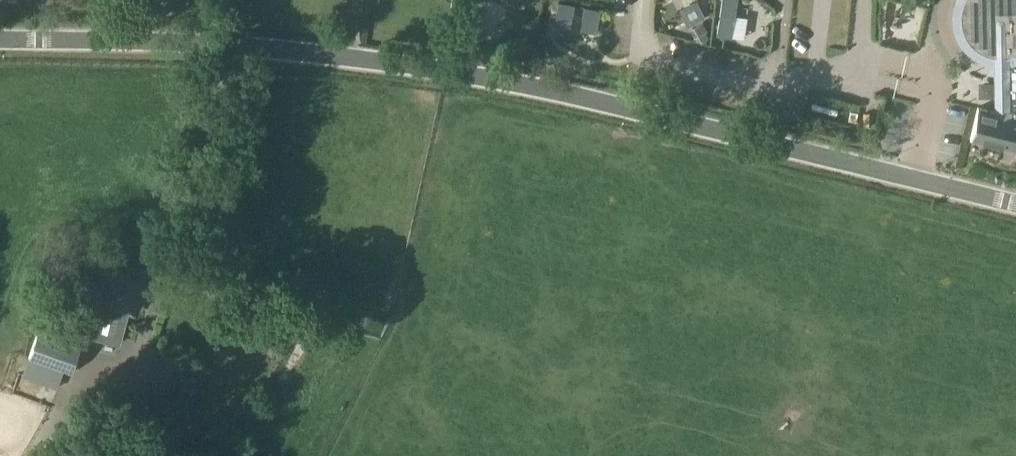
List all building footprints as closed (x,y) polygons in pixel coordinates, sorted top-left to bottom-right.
[(717,35),(731,37),(736,0),(722,0),(717,35)] [(959,14),(960,23),(963,32),(967,39),(972,45),(978,49),(985,53),(993,56),(994,110),(978,106),(970,138),(971,138),(972,136),(981,138),(980,140),(981,140),(982,139),(986,140),(985,141),(987,142),(987,140),(996,142),(995,144),(997,144),(997,143),(1001,143),(1001,145),(1002,146),(1002,144),(1011,146),(1011,148),(1012,148),(1012,146),(1015,147),(1015,0),(963,0),(962,1),(961,6),(959,14)] [(806,100),(804,111),(844,119),(847,107),(806,100)] [(140,274),(104,264),(93,303),(101,306),(93,337),(119,343),(127,313),(134,314),(141,286),(147,288),(151,271),(141,268),(140,274)] [(79,345),(37,330),(28,359),(70,373),(79,345)]
